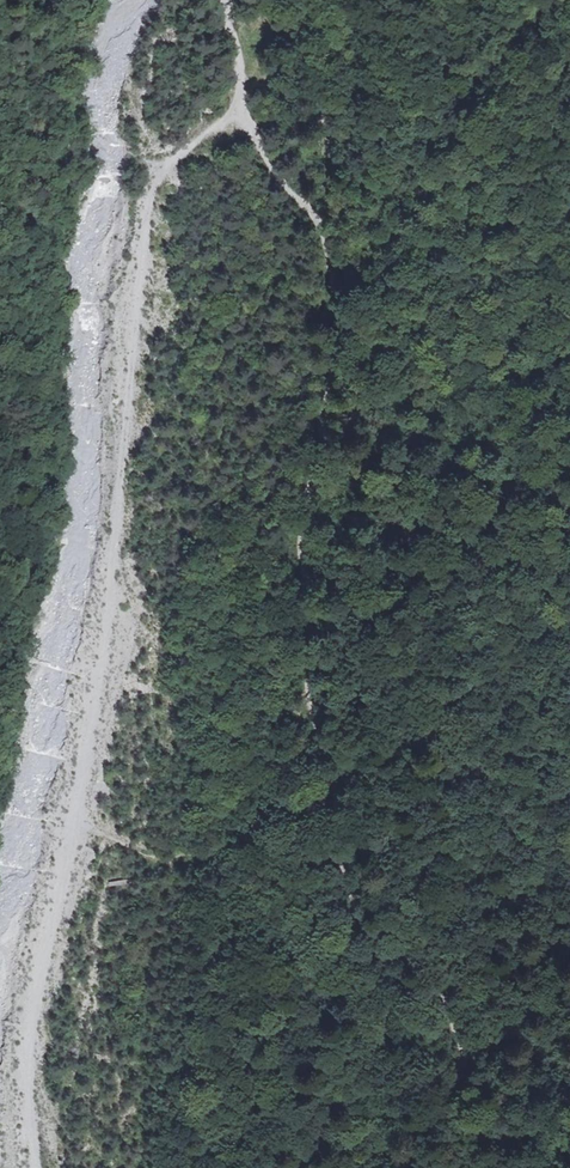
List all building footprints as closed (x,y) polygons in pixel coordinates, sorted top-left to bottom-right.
[(129,893),(126,879),(109,883),(112,897),(129,893)]
